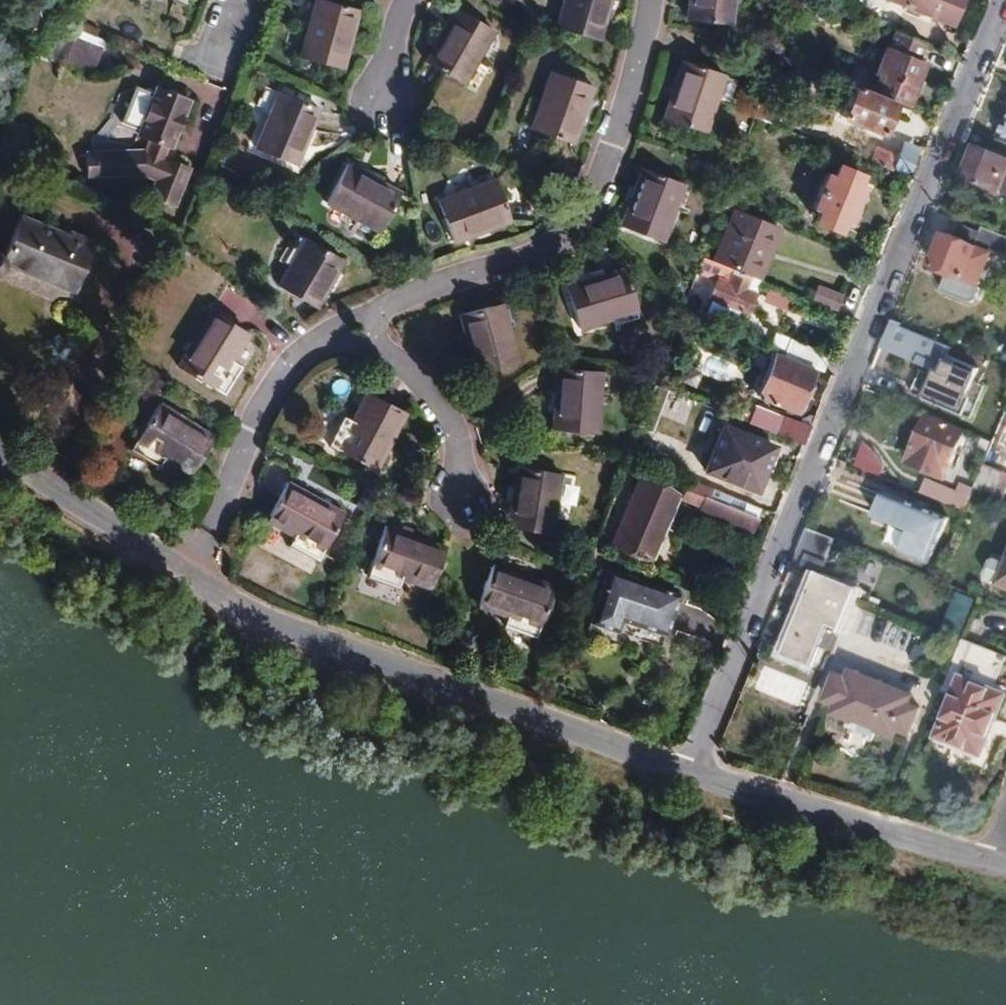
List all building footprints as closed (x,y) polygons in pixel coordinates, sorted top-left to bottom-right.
[(553,23),(595,34),(605,0),(560,0),(553,23)] [(680,35),(723,40),(729,0),(685,0),(680,35)] [(950,23),(960,0),(896,0),(950,23)] [(316,4),(300,62),(342,73),(357,14),(316,4)] [(47,12),(37,36),(32,50),(66,64),(81,27),(47,12)] [(458,12),(427,65),(467,86),(496,33),(458,12)] [(886,47),(915,59),(922,41),(893,29),(886,47)] [(857,69),(851,83),(905,105),(922,62),(915,59),(886,47),(876,73),(877,74),(876,76),(857,69)] [(676,75),(657,133),(699,146),(719,90),(713,87),(718,71),(691,62),(685,78),(676,75)] [(544,69),(524,124),(564,139),(585,83),(544,69)] [(138,147),(84,152),(86,172),(140,169),(151,173),(143,192),(164,201),(179,166),(152,155),(158,140),(162,142),(182,99),(151,85),(131,128),(144,135),(138,147)] [(852,87),(841,115),(879,130),(891,103),(852,87)] [(320,109),(279,91),(256,147),(296,164),(320,109)] [(761,95),(754,115),(770,122),(778,102),(761,95)] [(996,137),(1005,141),(1005,114),(996,137)] [(888,151),(882,163),(905,172),(915,149),(901,144),(897,154),(888,151)] [(974,145),(961,175),(1005,194),(1005,159),(974,145)] [(403,192),(350,164),(330,202),(383,230),(403,192)] [(824,171),(809,208),(816,211),(813,220),(837,229),(841,221),(847,223),(862,186),(856,183),(859,175),(836,165),(832,173),(824,171)] [(648,175),(627,231),(667,246),(688,190),(648,175)] [(494,181),(438,202),(454,243),(510,222),(494,181)] [(712,261),(748,276),(751,277),(764,244),(768,244),(773,242),(774,240),(775,235),(773,231),(770,230),(771,226),(733,211),(712,261)] [(2,268),(4,261),(11,264),(70,286),(88,242),(66,233),(65,236),(18,217),(1,256),(0,255),(0,270),(2,268)] [(929,265),(960,277),(962,283),(970,286),(974,284),(988,253),(1005,260),(1005,248),(987,239),(983,250),(974,246),(979,232),(951,221),(945,234),(942,233),(929,265)] [(305,233),(275,285),(313,306),(342,254),(305,233)] [(701,257),(696,271),(715,278),(707,296),(745,311),(753,294),(742,289),(748,276),(712,261),(701,257)] [(630,278),(570,292),(580,334),(639,320),(630,278)] [(816,286),(809,301),(833,311),(840,295),(816,286)] [(502,307),(459,319),(476,376),(517,363),(502,307)] [(218,317),(186,372),(224,394),(240,368),(248,373),(264,344),(218,317)] [(898,323),(890,320),(882,340),(890,343),(891,338),(897,326),(898,323)] [(891,338),(890,343),(938,363),(942,365),(945,357),(947,353),(953,355),(955,349),(897,326),(891,338)] [(781,355),(812,368),(821,371),(827,354),(788,339),(781,355)] [(781,355),(770,350),(767,356),(773,359),(757,395),(794,410),(812,368),(781,355)] [(737,379),(751,385),(761,364),(747,357),(737,379)] [(942,365),(938,363),(923,397),(972,418),(986,385),(980,383),(984,374),(945,357),(942,365)] [(870,370),(862,388),(881,396),(887,378),(870,370)] [(560,373),(559,432),(603,433),(605,374),(560,373)] [(352,427),(335,455),(373,477),(406,421),(360,394),(343,422),(352,427)] [(164,408),(138,455),(166,471),(171,463),(199,478),(220,440),(164,408)] [(784,415),(775,434),(801,445),(809,426),(784,415)] [(925,419),(907,460),(945,476),(963,435),(925,419)] [(722,426),(704,468),(755,489),(772,447),(722,426)] [(852,444),(845,462),(875,473),(881,455),(852,444)] [(574,479),(530,472),(521,532),(565,539),(574,479)] [(983,487),(1005,490),(1005,474),(985,472),(983,487)] [(922,474),(914,491),(956,509),(960,510),(962,511),(969,493),(922,474)] [(639,476),(610,541),(633,551),(632,553),(642,557),(643,556),(647,557),(672,500),(675,492),(639,476)] [(688,480),(681,496),(699,504),(697,510),(749,531),(756,516),(707,496),(710,489),(688,480)] [(707,496),(756,516),(760,507),(711,487),(710,489),(707,496)] [(291,488),(265,536),(294,552),(301,543),(326,556),(346,518),(291,488)] [(948,517),(882,493),(874,516),(910,530),(901,554),(930,565),(948,517)] [(385,532),(366,582),(397,594),(401,584),(429,594),(444,553),(385,532)] [(593,546),(587,562),(597,566),(604,550),(593,546)] [(984,574),(985,577),(988,580),(995,583),(1005,587),(1005,559),(1004,563),(998,561),(988,564),(984,574)] [(494,569),(478,610),(505,621),(502,629),(533,641),(553,591),(494,569)] [(606,569),(588,621),(615,631),(619,620),(661,634),(676,592),(606,569)] [(829,627),(840,631),(853,599),(857,589),(817,573),(782,655),(811,668),(829,627)] [(977,597),(963,592),(958,605),(971,611),(977,597)] [(862,609),(857,623),(880,631),(884,616),(862,609)] [(960,639),(958,641),(941,684),(951,689),(935,729),(979,748),(1004,689),(992,683),(1002,656),(960,639)] [(837,674),(826,699),(836,704),(833,711),(852,719),(847,731),(869,740),(875,729),(893,736),(897,728),(907,732),(917,708),(907,703),(910,696),(851,671),(847,678),(837,674)]
